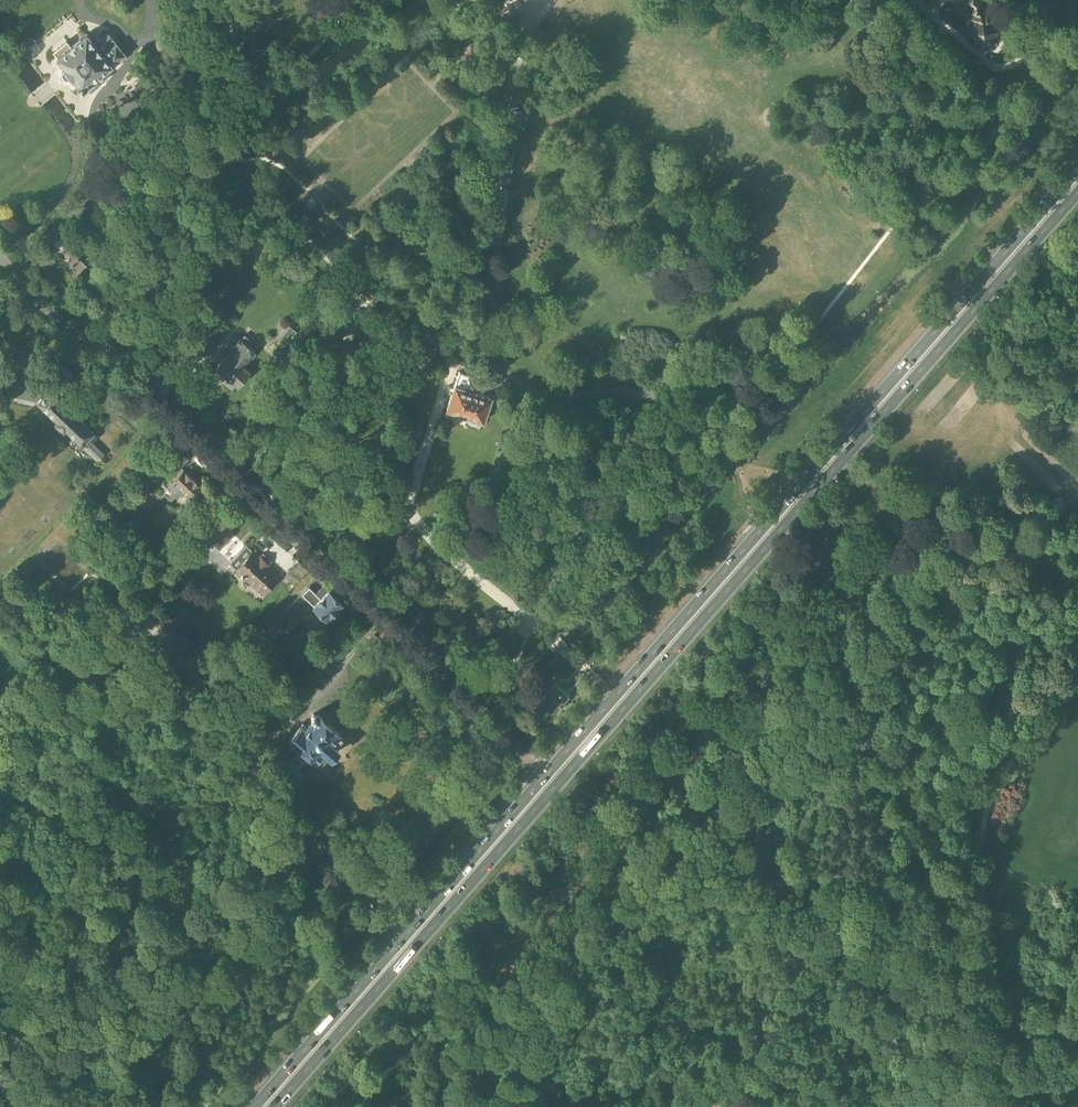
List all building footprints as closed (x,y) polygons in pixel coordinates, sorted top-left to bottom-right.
[(981,3),(976,0),(970,0),(968,3),(974,8),(973,10),(976,12),(973,16),(975,18),(973,20),(972,19),(970,19),(967,23),(966,25),(968,27),(967,28),(978,38),(976,40),(978,42),(976,44),(977,46),(980,49),(983,49),(984,48),(986,50),(991,45),(994,45),(998,40),(998,38),(1002,33),(1002,32),(1004,30),(1002,28),(1003,25),(996,19),(998,17),(996,14),(1001,9),(996,4),(990,10),(988,8),(986,10),(980,4),(981,3)] [(317,19),(321,24),(330,17),(326,12),(327,12),(323,7),(313,15),(316,19),(317,19)] [(87,33),(86,33),(72,45),(67,40),(54,51),(58,56),(57,57),(65,67),(66,68),(62,71),(62,72),(62,73),(63,75),(64,77),(66,79),(68,79),(69,79),(72,77),(73,77),(74,77),(78,83),(77,87),(80,90),(83,90),(86,88),(89,91),(105,78),(101,73),(125,54),(114,41),(109,45),(103,37),(95,43),(87,33)] [(170,88),(190,78),(187,72),(167,81),(170,88)] [(311,207),(317,201),(311,195),(305,200),(311,207)] [(79,268),(89,257),(86,254),(88,251),(83,247),(81,249),(75,244),(67,252),(69,254),(62,262),(71,271),(77,265),(79,268)] [(203,312),(209,305),(198,296),(192,303),(203,312)] [(277,342),(285,348),(297,331),(289,325),(277,342)] [(243,365),(255,350),(240,338),(217,367),(237,384),(248,370),(243,365)] [(68,357),(73,351),(67,345),(60,351),(68,357)] [(417,345),(409,354),(421,366),(429,357),(417,345)] [(158,362),(148,373),(158,382),(167,371),(158,362)] [(132,369),(136,373),(138,374),(143,369),(137,363),(132,369)] [(486,411),(491,396),(472,390),(473,386),(470,385),(473,378),(471,377),(472,374),(459,370),(447,408),(483,420),(485,416),(486,415),(487,413),(486,411)] [(6,375),(2,392),(15,395),(15,396),(36,401),(45,392),(17,386),(19,379),(7,376),(6,375)] [(56,381),(45,392),(36,401),(57,421),(55,423),(62,431),(65,428),(81,444),(82,443),(85,446),(84,448),(94,457),(101,450),(88,438),(93,432),(61,400),(69,392),(56,381)] [(183,465),(188,458),(170,441),(166,446),(173,451),(170,454),(183,465)] [(183,469),(174,460),(170,465),(179,473),(172,480),(179,487),(172,493),(175,496),(192,477),(183,469)] [(192,477),(175,496),(177,498),(183,491),(190,498),(202,486),(192,477)] [(213,543),(218,547),(228,537),(222,532),(213,543)] [(574,541),(568,547),(573,552),(578,552),(581,547),(574,541)] [(262,594),(279,576),(252,551),(235,569),(262,594)] [(298,581),(308,570),(298,560),(287,571),(298,581)] [(341,602),(323,585),(315,593),(309,586),(286,609),(293,617),(308,601),(325,618),(341,602)] [(265,629),(259,624),(255,628),(261,634),(265,629)] [(196,681),(202,676),(197,670),(191,674),(196,681)] [(557,691),(553,688),(542,700),(546,704),(556,713),(571,695),(561,687),(557,691)] [(340,732),(330,723),(335,717),(328,711),(323,718),(318,713),(313,718),(310,716),(301,725),(291,737),(303,747),(301,750),(304,752),(301,756),(308,762),(311,759),(311,758),(313,756),(316,759),(322,764),(329,754),(331,755),(338,747),(337,745),(344,737),(340,733),(340,732)]
